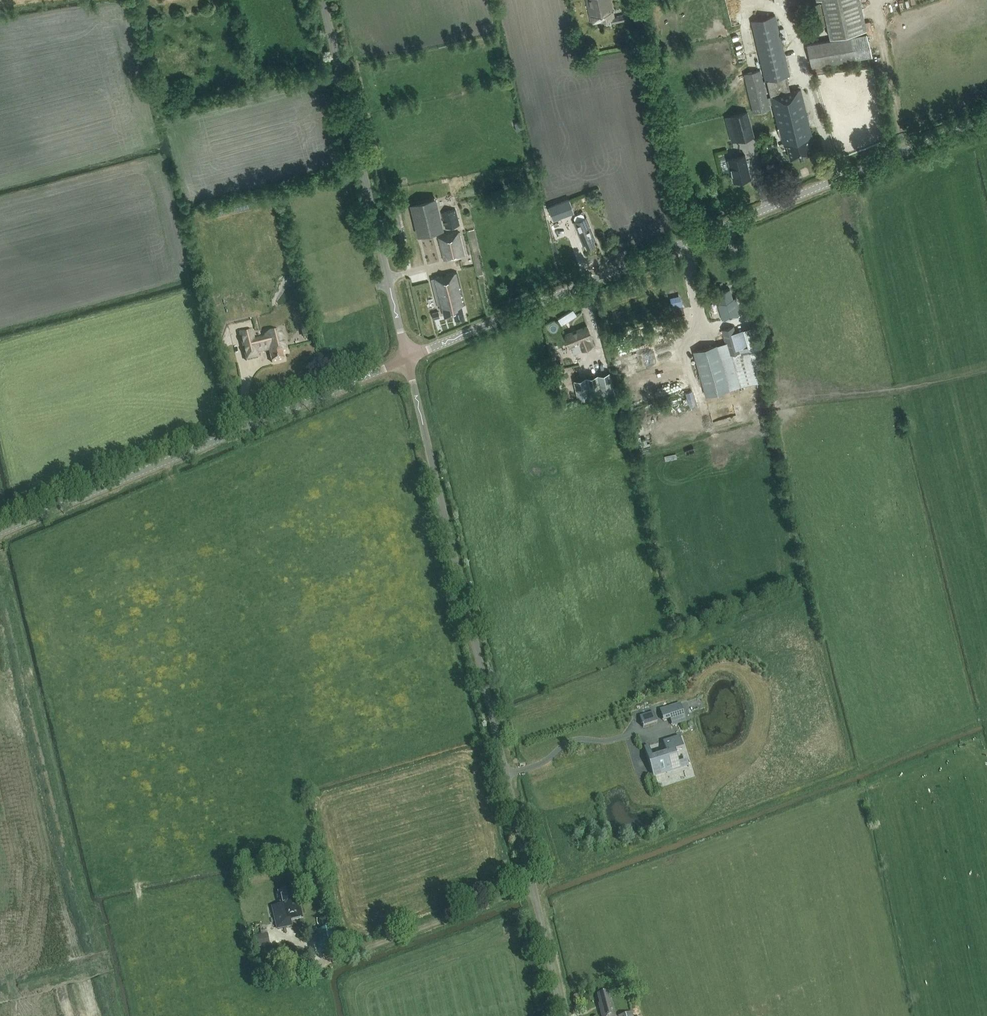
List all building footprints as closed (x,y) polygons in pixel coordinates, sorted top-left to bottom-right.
[(624,20),(623,14),(615,16),(611,0),(586,0),(591,23),(612,18),(613,23),(624,20)] [(866,29),(860,0),(822,0),(830,37),(866,29)] [(815,26),(826,24),(821,1),(810,4),(815,26)] [(810,136),(812,136),(801,88),(790,90),(786,76),(790,75),(775,15),(750,21),(765,81),(767,80),(771,96),(767,97),(760,70),(744,74),(754,113),(770,109),(768,102),(771,102),(781,140),(782,140),(784,145),(787,144),(790,158),(812,153),(809,142),(812,141),(810,136)] [(870,56),(866,33),(807,44),(812,73),(826,71),(825,64),(870,56)] [(234,39),(236,47),(242,46),(240,38),(234,39)] [(731,114),(738,140),(755,136),(748,110),(731,114)] [(777,138),(766,141),(767,147),(778,144),(777,138)] [(750,177),(745,155),(728,159),(733,181),(750,177)] [(410,204),(418,236),(444,229),(436,197),(410,204)] [(554,219),(556,218),(573,212),(575,211),(570,199),(568,199),(549,207),(554,219)] [(442,212),(446,228),(460,224),(456,209),(442,212)] [(593,240),(595,239),(586,217),(585,218),(583,214),(581,213),(575,215),(574,218),(575,222),(573,223),(582,244),(585,243),(586,247),(595,244),(593,240)] [(438,236),(443,259),(464,255),(459,231),(438,236)] [(464,303),(457,272),(432,278),(439,307),(442,306),(444,316),(454,314),(455,318),(464,316),(461,304),(464,303)] [(722,319),(740,314),(736,297),(732,298),(730,289),(717,292),(720,302),(718,303),(722,319)] [(438,311),(432,313),(434,319),(440,317),(438,311)] [(725,341),(693,351),(706,396),(768,378),(758,342),(748,345),(744,329),(735,332),(734,325),(722,329),(725,341)] [(588,338),(591,337),(587,326),(565,335),(570,346),(580,342),(583,349),(591,345),(588,338)] [(240,334),(247,361),(259,358),(258,354),(269,351),(272,363),(284,360),(282,353),(287,351),(282,331),(265,336),(266,338),(254,341),(252,331),(240,334)] [(615,390),(614,388),(610,371),(574,379),(578,398),(615,390)] [(696,404),(692,391),(686,393),(690,406),(696,404)] [(671,718),(673,725),(688,720),(682,701),(660,708),(664,720),(671,718)] [(640,716),(643,728),(657,723),(654,712),(640,716)] [(649,746),(644,747),(653,778),(654,778),(653,775),(672,769),(672,765),(679,763),(675,751),(683,749),(679,736),(663,741),(666,753),(652,757),(649,746)] [(281,905),(279,905),(271,907),(276,930),(292,927),(291,919),(301,917),(302,917),(299,902),(296,903),(293,890),(279,893),(281,905)] [(318,932),(323,952),(339,948),(334,928),(318,932)] [(262,935),(253,936),(252,936),(254,948),(270,945),(268,934),(265,934),(265,930),(262,931),(262,935)] [(619,989),(621,997),(628,995),(627,987),(619,989)] [(611,1001),(610,1001),(607,992),(597,994),(599,1003),(598,1004),(601,1015),(615,1015),(611,1001)]
